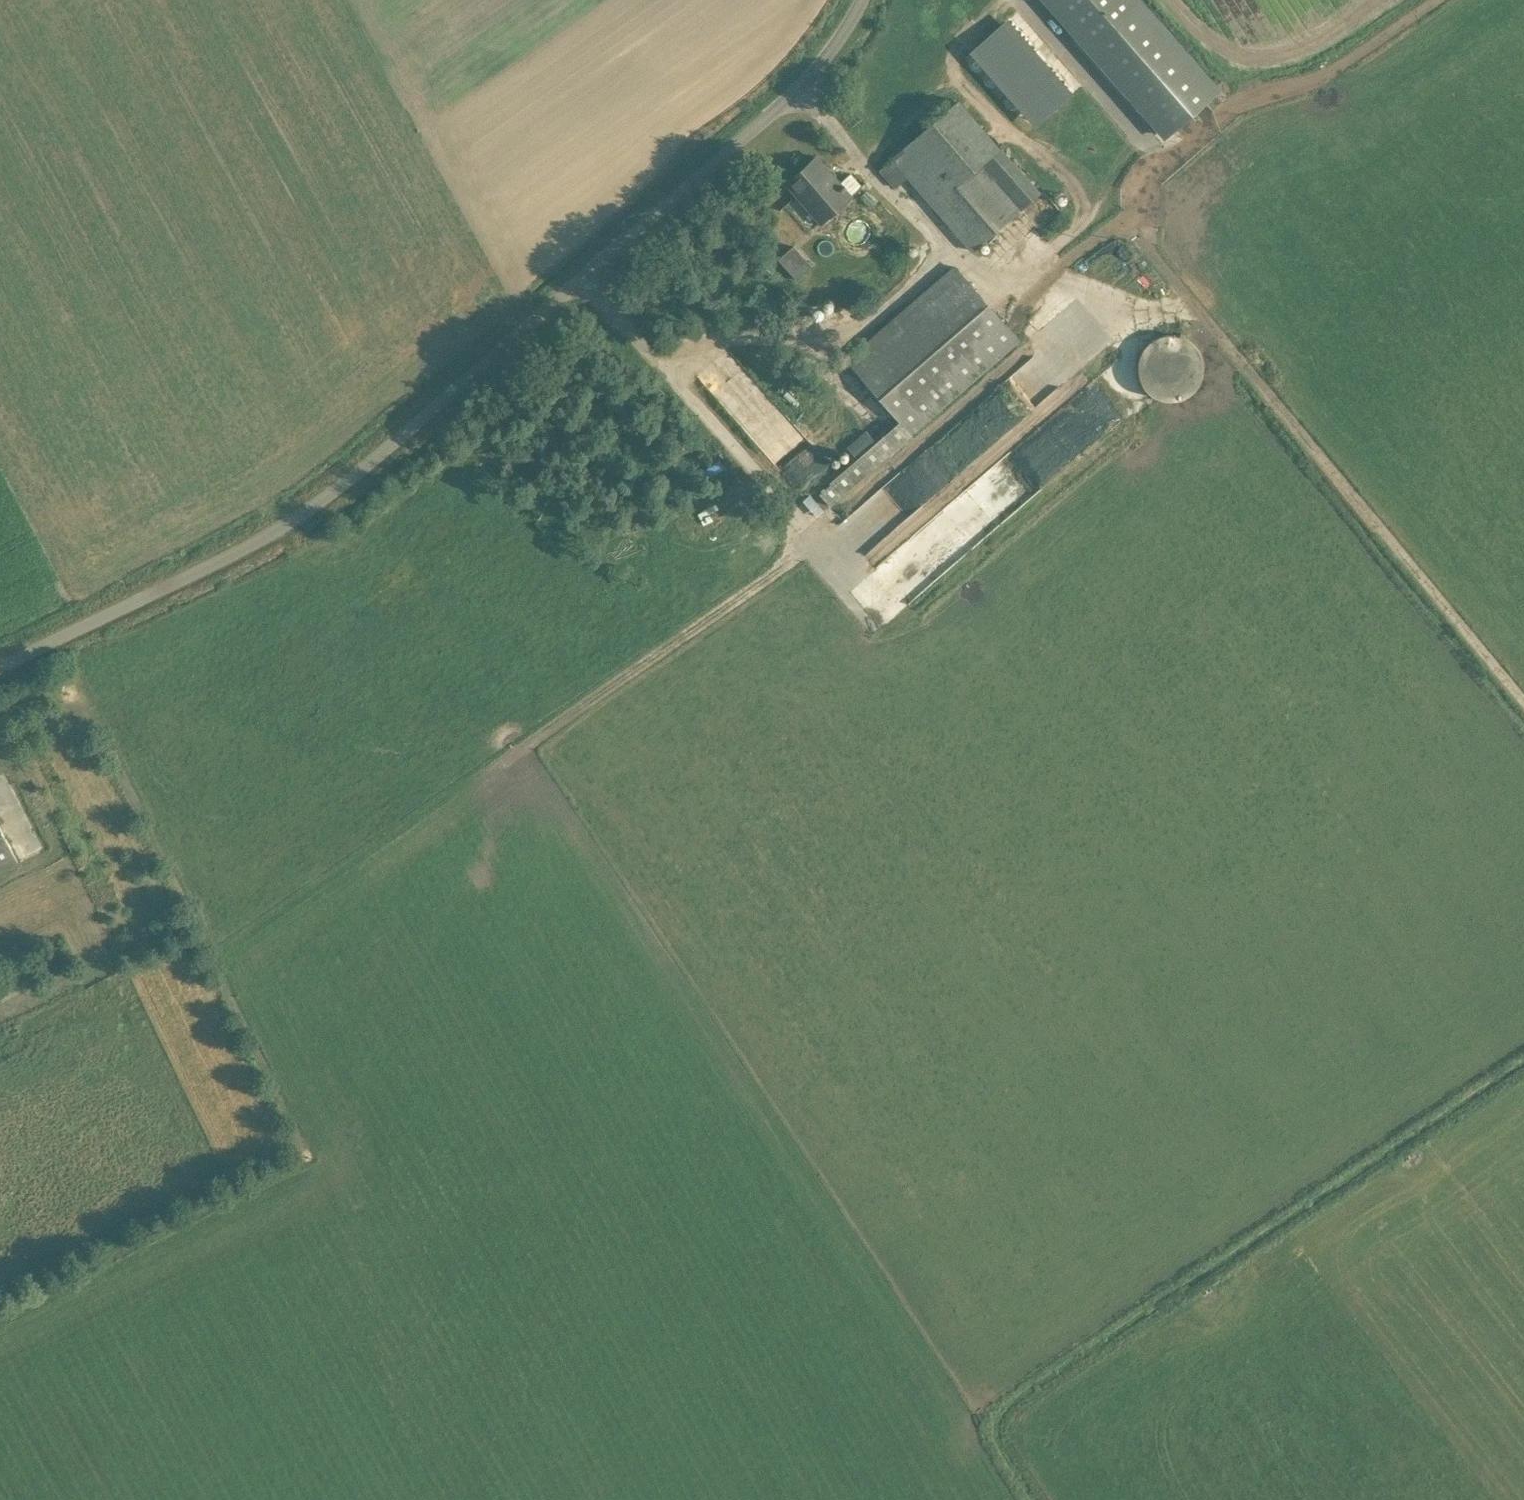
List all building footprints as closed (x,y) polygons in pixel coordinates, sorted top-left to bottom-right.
[(1144,0),(1044,0),(1077,37),(1087,28),(1174,128),(1175,128),(1175,129),(1220,89),(1145,3),(1145,2),(1144,0)] [(1073,92),(1009,15),(970,47),(1035,124),(1073,92)] [(1021,209),(982,164),(976,170),(934,121),(891,158),(892,159),(908,177),(934,207),(973,251),(1021,209)] [(851,173),(840,182),(818,156),(787,182),(801,197),(820,221),(818,223),(818,224),(862,186),(851,173)] [(813,266),(806,258),(791,272),(797,280),(813,266)] [(1021,340),(954,265),(845,359),(900,422),(818,492),(831,507),(1021,340)] [(848,446),(856,456),(875,439),(866,429),(848,446)] [(18,861),(0,823),(0,872),(19,863),(18,861)]
